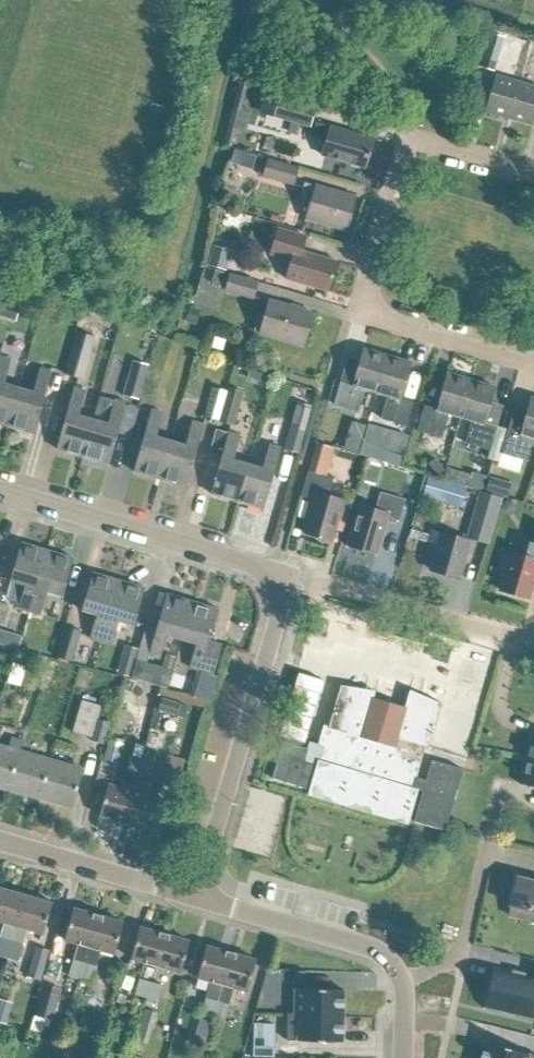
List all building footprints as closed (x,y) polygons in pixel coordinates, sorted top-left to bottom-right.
[(495,62),(503,37),(490,33),(482,58),(495,62)] [(508,118),(518,81),(494,74),(484,111),(508,118)] [(508,118),(531,124),(533,116),(533,86),(518,81),(508,118)] [(309,124),(314,108),(280,98),(275,115),(309,124)] [(330,126),(315,121),(311,135),(326,139),(321,155),(364,167),(373,138),(330,125),(330,126)] [(238,146),(234,162),(256,168),(261,152),(238,146)] [(293,185),(298,168),(268,159),(263,176),(293,185)] [(347,230),(356,197),(305,183),(301,199),(310,201),(305,218),(347,230)] [(282,224),(285,217),(271,213),(269,220),(282,224)] [(327,290),(336,261),(301,250),(306,236),(278,227),(270,253),(291,259),(285,278),(327,290)] [(251,298),(256,281),(229,273),(224,290),(251,298)] [(20,302),(1,297),(0,299),(0,316),(15,320),(20,302)] [(303,345),(312,313),(267,300),(262,316),(257,315),(253,331),(303,345)] [(82,379),(94,337),(75,331),(63,373),(82,379)] [(222,349),(225,339),(213,336),(211,346),(222,349)] [(377,391),(387,355),(364,348),(354,384),(341,380),(334,404),(358,411),(365,388),(377,391)] [(387,355),(377,391),(387,394),(381,418),(406,425),(412,401),(400,397),(410,362),(387,355)] [(18,388),(3,384),(10,360),(0,357),(0,423),(7,425),(18,388)] [(139,398),(148,364),(132,360),(122,394),(139,398)] [(18,388),(7,425),(32,433),(50,371),(39,368),(32,392),(18,388)] [(460,415),(471,380),(448,373),(438,408),(424,404),(418,428),(443,435),(449,412),(460,415)] [(471,380),(460,415),(472,419),(465,442),(489,449),(496,425),(484,421),(494,386),(471,380)] [(226,386),(225,390),(212,386),(203,416),(233,425),(243,391),(226,386)] [(81,456),(92,418),(77,414),(84,390),(72,387),(55,449),(81,456)] [(531,397),(521,433),(509,429),(502,453),(526,460),(532,437),(533,437),(533,398),(531,397)] [(92,418),(81,456),(107,463),(124,402),(113,399),(106,422),(92,418)] [(297,452),(300,445),(311,405),(296,401),(283,448),(297,452)] [(158,478),(169,440),(154,436),(161,412),(150,409),(132,470),(158,478)] [(169,440),(158,478),(184,485),(202,424),(191,421),(184,445),(169,440)] [(236,501),(247,463),(232,459),(239,434),(215,428),(209,452),(221,455),(210,493),(236,501)] [(409,434),(389,428),(383,447),(403,453),(409,434)] [(357,451),(359,443),(345,439),(342,447),(357,451)] [(247,463),(236,501),(262,508),(280,447),(268,443),(261,467),(247,463)] [(331,448),(314,443),(306,470),(308,471),(323,475),(331,448)] [(331,541),(343,499),(328,495),(333,478),(308,471),(301,496),(313,500),(303,533),(331,541)] [(509,481),(487,475),(483,490),(505,496),(509,481)] [(397,524),(404,499),(379,492),(375,508),(360,504),(347,545),(375,553),(385,520),(397,524)] [(492,526),(501,496),(488,493),(479,523),(492,526)] [(457,578),(468,540),(440,532),(430,570),(457,578)] [(529,542),(525,556),(506,550),(501,568),(505,569),(499,589),(527,597),(533,573),(533,544),(529,542)] [(30,611),(47,550),(21,543),(10,580),(25,585),(19,608),(30,611)] [(47,550),(30,611),(40,614),(47,591),(62,595),(73,558),(47,550)] [(101,641),(119,580),(93,572),(82,610),(97,614),(90,638),(101,641)] [(119,580),(101,641),(112,644),(119,620),(134,625),(145,587),(119,580)] [(182,638),(193,601),(167,593),(149,655),(161,658),(168,634),(182,638)] [(193,601),(182,638),(197,643),(190,666),(214,673),(222,644),(210,641),(219,608),(193,601)] [(59,645),(65,619),(51,615),(44,641),(59,645)] [(72,661),(81,630),(66,626),(58,656),(72,661)] [(0,629),(0,644),(17,649),(21,635),(0,629)] [(131,676),(138,648),(124,644),(116,672),(131,676)] [(171,669),(175,656),(165,653),(161,666),(171,669)] [(165,687),(170,669),(136,659),(131,678),(165,687)] [(304,742),(322,680),(297,673),(279,734),(304,742)] [(284,738),(273,775),(310,786),(308,794),(406,823),(415,793),(421,795),(413,821),(444,830),(462,768),(431,759),(425,779),(414,776),(424,745),(428,746),(441,703),(418,693),(417,696),(408,693),(404,706),(373,697),(373,694),(364,691),(365,688),(340,684),(328,726),(323,725),(319,741),(308,738),(306,745),(284,738)] [(76,727),(96,733),(106,702),(86,696),(76,727)] [(163,706),(183,711),(185,702),(165,696),(163,706)] [(533,760),(533,734),(530,733),(524,758),(533,760)] [(117,765),(124,740),(109,735),(102,761),(117,765)] [(132,742),(125,769),(138,773),(144,751),(146,746),(132,742)] [(9,790),(20,750),(0,745),(0,788),(9,790)] [(41,799),(52,760),(20,750),(9,790),(41,799)] [(144,751),(138,773),(149,777),(155,754),(144,751)] [(524,758),(519,783),(533,786),(533,760),(524,758)] [(52,760),(41,799),(72,808),(84,769),(52,760)] [(133,791),(138,773),(125,769),(120,787),(108,784),(99,815),(123,823),(133,791)] [(133,791),(123,823),(148,830),(157,798),(144,795),(149,777),(138,773),(133,791)] [(516,875),(509,905),(510,905),(507,916),(533,922),(533,880),(516,875)] [(26,894),(0,886),(0,920),(5,921),(0,939),(0,953),(8,955),(26,894)] [(26,894),(8,955),(19,958),(28,928),(43,933),(52,902),(26,894)] [(80,979),(84,967),(98,915),(73,908),(65,939),(77,943),(68,975),(80,979)] [(114,953),(123,922),(98,915),(84,967),(80,979),(92,982),(97,965),(95,965),(100,949),(114,953)] [(156,965),(165,934),(141,927),(132,958),(156,965)] [(165,934),(156,965),(180,972),(189,941),(165,934)] [(43,972),(50,950),(34,945),(26,976),(41,980),(43,972)] [(222,984),(231,952),(206,945),(197,977),(210,980),(200,1013),(212,1016),(222,984)] [(50,950),(43,972),(58,976),(64,953),(50,950)] [(222,984),(212,1016),(224,1020),(234,987),(246,991),(255,959),(231,952),(222,984)] [(493,966),(486,996),(485,1000),(533,1012),(533,975),(493,966)] [(293,968),(293,981),(304,982),(304,969),(293,968)] [(146,997),(151,981),(139,977),(134,994),(146,997)] [(151,981),(146,997),(144,1005),(156,1008),(162,984),(151,981)] [(52,1019),(61,988),(44,984),(35,1014),(52,1019)] [(296,988),(296,1014),(341,1014),(341,989),(296,988)] [(194,1012),(198,994),(183,991),(179,1009),(194,1012)] [(341,1014),(296,1014),(295,1039),(340,1040),(341,1014)] [(253,1037),(252,1055),(274,1055),(274,1037),(253,1037)] [(530,1054),(486,1043),(482,1057),(529,1057),(530,1054)]
